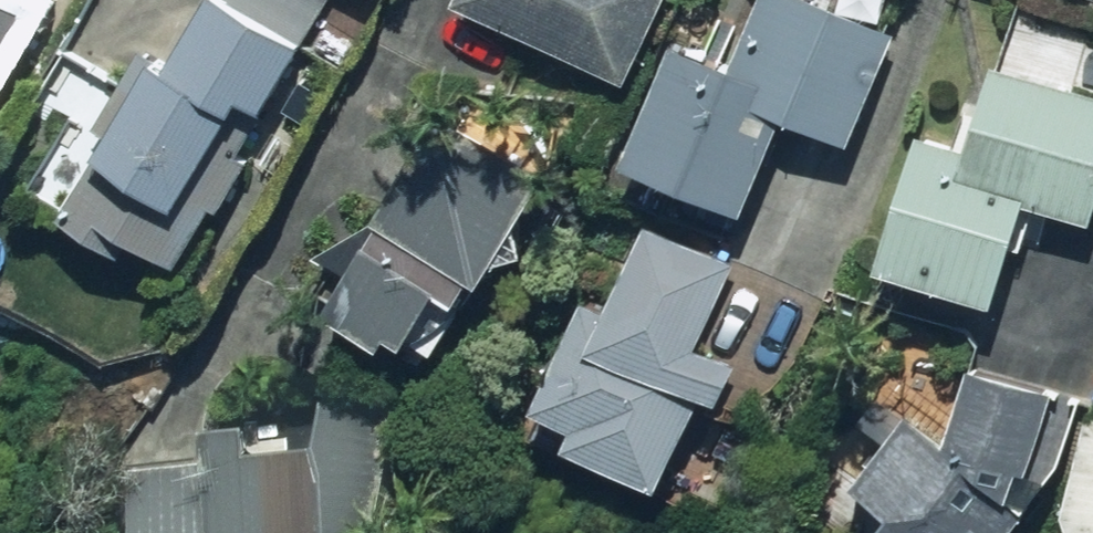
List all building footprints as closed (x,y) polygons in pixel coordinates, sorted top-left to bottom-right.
[(48,0),(0,0),(0,91),(48,0)] [(170,65),(149,53),(56,219),(117,253),(125,239),(176,267),(202,220),(182,209),(239,108),(263,121),(304,49),(295,43),(319,0),(206,0),(170,65)] [(455,6),(627,84),(665,0),(458,0),(455,6)] [(781,0),(750,0),(720,78),(666,58),(625,165),(753,214),(786,128),(851,153),(893,43),(781,0)] [(1009,54),(986,136),(941,124),(904,257),(1026,291),(1053,196),(1092,207),(1092,78),(1009,54)] [(424,355),(486,270),(536,180),(438,121),(317,321),(371,355),(380,340),(399,354),(424,355)] [(722,270),(630,231),(592,320),(577,314),(533,418),(569,434),(562,450),(661,492),(696,410),(715,419),(734,375),(686,355),(715,286),(722,270)] [(901,420),(853,483),(893,514),(878,532),(1019,532),(1031,518),(993,490),(1030,494),(1044,382),(956,371),(945,453),(901,420)] [(331,426),(274,430),(273,408),(219,412),(221,438),(163,442),(170,532),(361,532),(360,516),(421,512),(411,380),(328,386),(331,426)] [(1062,436),(1052,532),(1092,532),(1092,442),(1062,436)]
